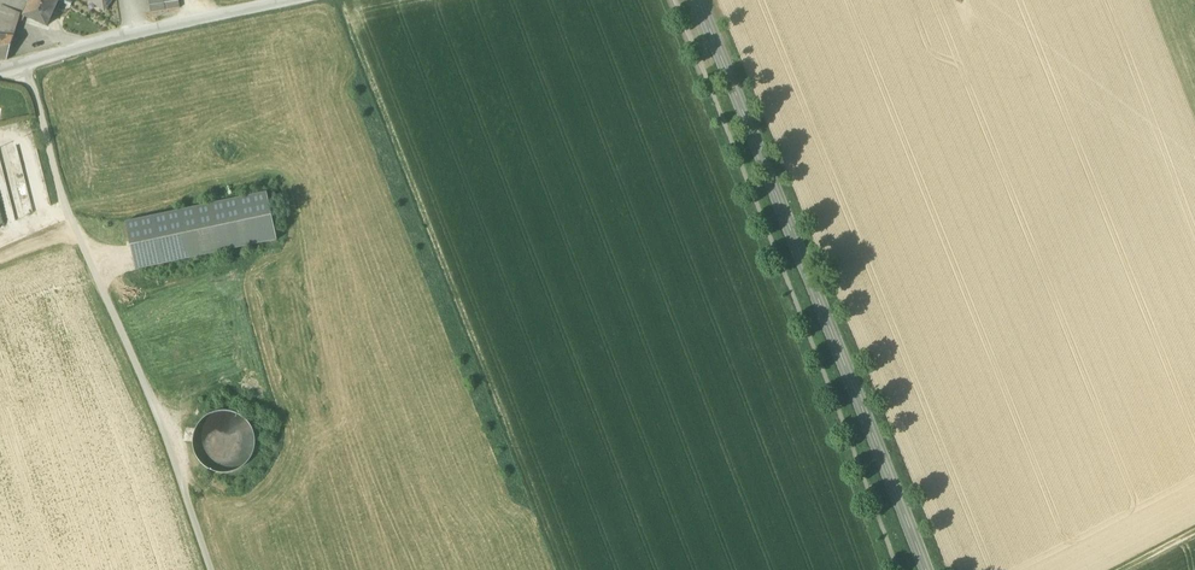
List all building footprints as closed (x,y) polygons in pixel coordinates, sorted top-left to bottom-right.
[(15,12),(17,8),(22,10),(24,6),(28,8),(32,0),(0,0),(0,5),(5,7),(15,12)] [(47,26),(58,1),(56,0),(32,0),(28,8),(25,16),(26,17),(47,26)] [(104,10),(112,0),(90,0),(104,10)] [(151,13),(165,11),(164,0),(149,0),(151,13)] [(166,10),(180,8),(179,0),(164,0),(166,10)] [(14,38),(20,20),(23,21),(26,17),(25,16),(28,8),(24,6),(22,10),(17,8),(15,12),(5,7),(0,24),(0,35),(14,38)] [(8,60),(8,59),(7,59),(14,38),(0,35),(0,61),(8,60)] [(33,140),(17,141),(18,151),(34,150),(33,140)] [(126,223),(136,269),(276,240),(266,193),(126,223)] [(212,470),(223,473),(235,471),(245,464),(252,455),(255,443),(253,431),(246,421),(236,414),(225,411),(213,414),(203,420),(196,430),(193,442),(195,453),(202,464),(212,470)]
